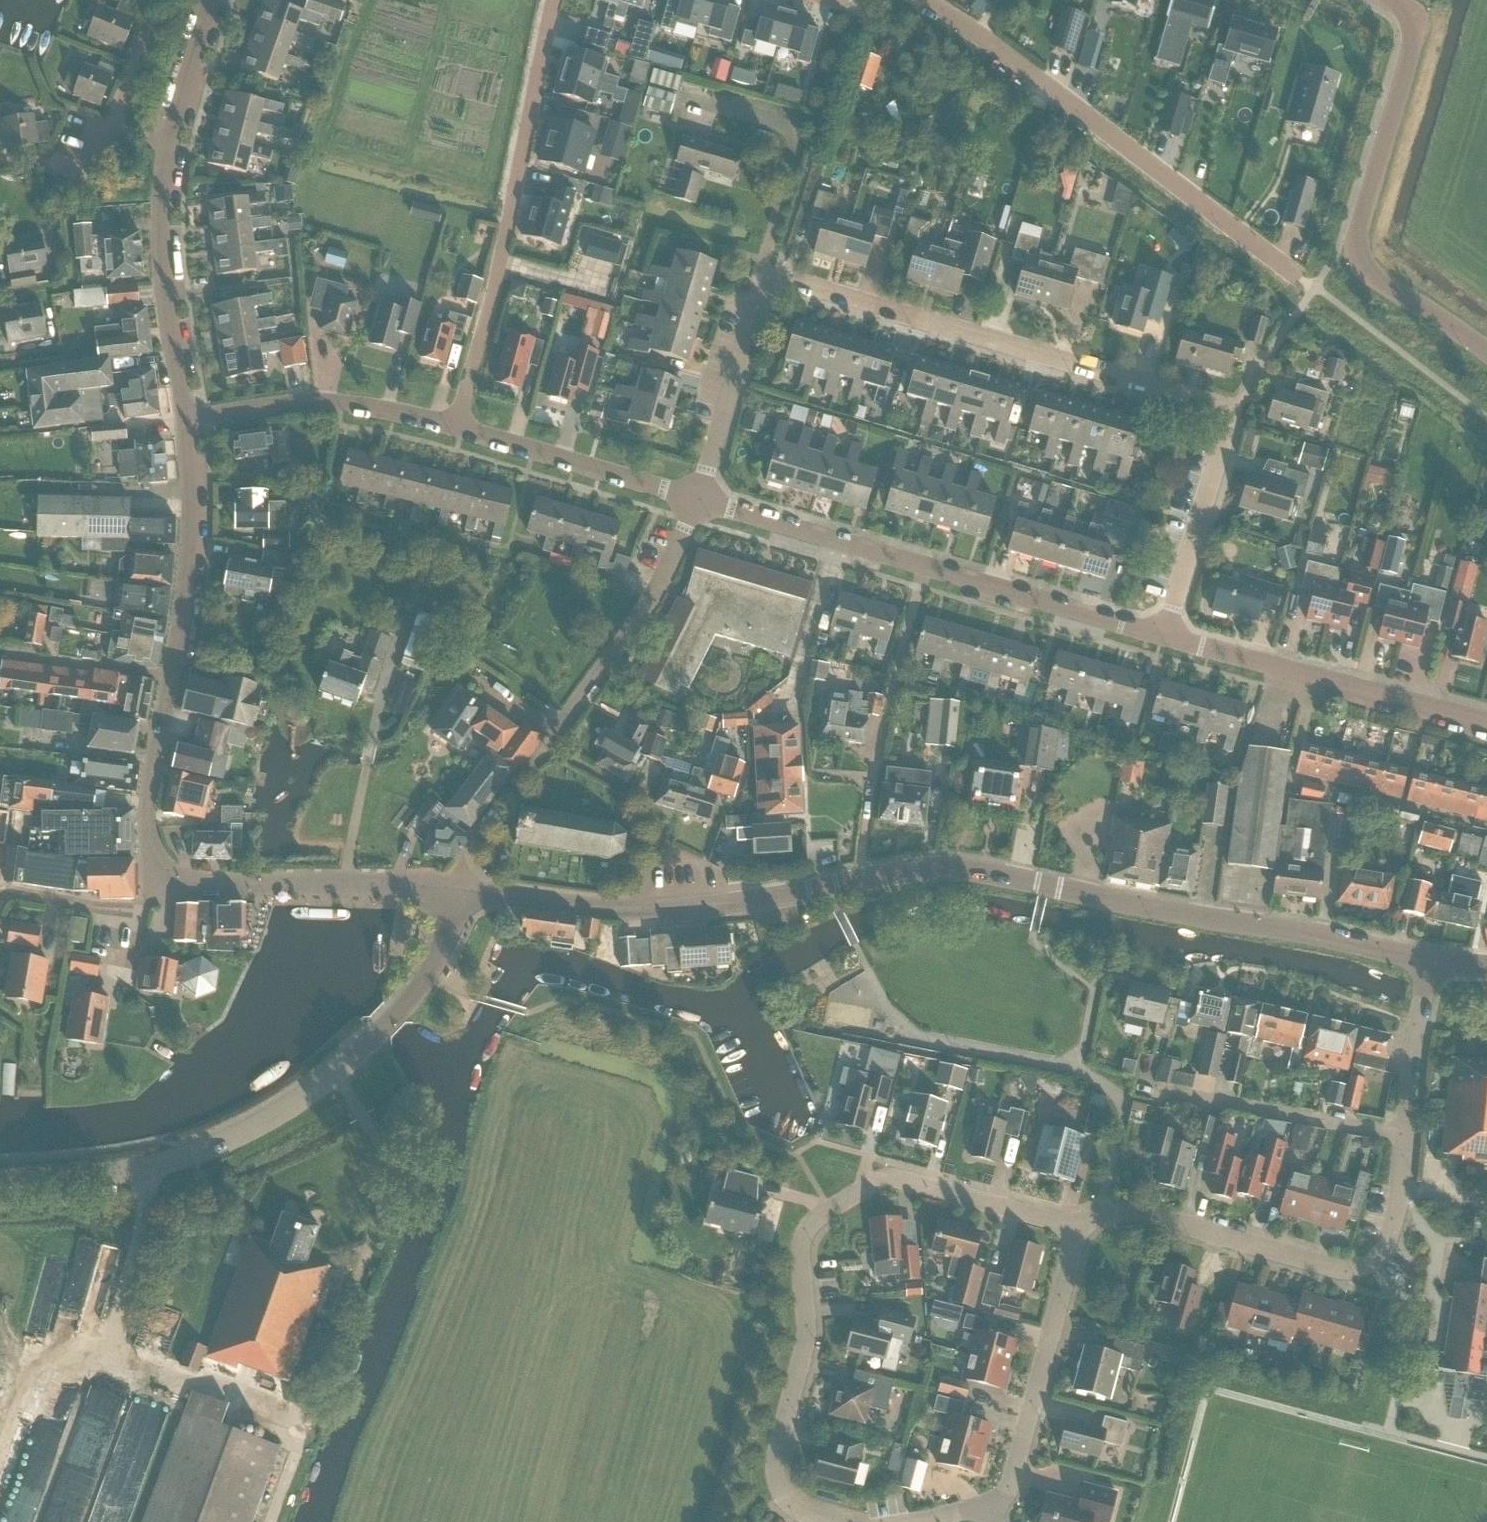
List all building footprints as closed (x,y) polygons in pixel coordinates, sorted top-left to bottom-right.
[(257,22),(294,35),(295,33),(299,20),(319,27),(322,17),(302,10),(301,11),(267,0),(265,0),(257,22)] [(340,22),(346,5),(330,0),(307,0),(304,9),(340,22)] [(606,12),(616,15),(620,0),(610,0),(606,12)] [(616,15),(625,18),(629,3),(642,7),(644,0),(620,0),(616,15)] [(678,11),(666,8),(661,22),(675,26),(677,18),(698,24),(705,0),(681,0),(678,11)] [(698,24),(719,30),(717,38),(730,42),(734,27),(722,24),(729,0),(705,0),(698,24)] [(986,0),(979,0),(971,10),(981,17),(992,4),(986,0)] [(1110,4),(1135,11),(1138,0),(1111,0),(1110,4)] [(1170,1),(1172,1),(1160,42),(1158,41),(1157,43),(1185,51),(1185,49),(1184,49),(1196,7),(1213,12),(1216,0),(1170,0),(1170,1)] [(99,5),(87,37),(122,51),(139,9),(120,1),(116,12),(99,5)] [(788,9),(765,3),(757,33),(744,30),(740,44),(754,48),(756,40),(777,46),(788,9)] [(810,15),(788,9),(777,46),(798,52),(796,60),(809,64),(813,50),(801,46),(810,15)] [(1064,9),(1052,47),(1072,53),(1083,15),(1064,9)] [(1276,33),(1234,20),(1226,48),(1218,46),(1207,82),(1224,87),(1234,52),(1267,62),(1276,33)] [(311,49),(314,40),(295,33),(294,35),(257,22),(249,45),(286,58),(287,56),(291,42),(311,49)] [(583,35),(582,37),(607,44),(611,31),(586,23),(586,25),(587,26),(584,35),(583,35)] [(1100,48),(1084,43),(1078,65),(1094,70),(1100,48)] [(287,56),(286,58),(249,45),(241,68),(278,81),(283,65),(303,72),(306,62),(287,56)] [(664,51),(650,47),(646,61),(660,65),(664,51)] [(599,59),(562,48),(556,71),(608,85),(610,77),(595,72),(599,59)] [(882,59),(864,53),(854,85),(871,90),(882,59)] [(711,75),(728,80),(734,62),(717,57),(711,75)] [(117,64),(101,58),(97,68),(113,74),(117,64)] [(100,106),(113,75),(74,59),(65,83),(75,88),(72,95),(100,106)] [(635,61),(635,62),(633,69),(647,73),(649,64),(635,61)] [(1349,73),(1321,65),(1317,80),(1309,78),(1302,102),(1310,104),(1305,120),(1333,128),(1349,73)] [(745,71),(734,68),(730,80),(742,83),(743,77),(745,71)] [(650,84),(676,92),(681,78),(654,70),(650,84)] [(608,85),(556,71),(549,93),(587,103),(590,90),(605,94),(608,85)] [(779,84),(777,97),(801,101),(803,88),(779,84)] [(669,115),(675,95),(648,87),(642,107),(669,115)] [(642,95),(627,91),(624,104),(638,109),(642,95)] [(263,102),(226,92),(220,116),(258,126),(258,123),(262,110),(282,115),(284,105),(263,100),(263,102)] [(1190,98),(1170,92),(1159,131),(1178,137),(1190,98)] [(50,142),(47,122),(36,124),(34,114),(1,120),(6,150),(50,142)] [(258,123),(258,126),(220,116),(214,140),(252,149),(253,147),(256,133),(276,138),(278,128),(258,123)] [(567,122),(548,117),(544,132),(543,132),(535,158),(577,171),(590,129),(567,122)] [(629,127),(609,122),(605,135),(627,142),(631,128),(629,127)] [(771,133),(759,130),(754,144),(766,148),(771,133)] [(741,154),(681,137),(674,161),(677,162),(677,163),(685,165),(683,172),(681,172),(674,198),(695,204),(705,171),(733,179),(741,154)] [(253,147),(252,149),(214,140),(208,163),(246,173),(250,156),(270,161),(272,152),(253,147)] [(1045,153),(1033,149),(1027,166),(1040,170),(1045,153)] [(299,172),(286,168),(282,183),(296,186),(299,172)] [(317,177),(315,185),(340,191),(342,183),(317,177)] [(1121,186),(1118,183),(1117,186),(1115,193),(1119,201),(1129,204),(1132,193),(1124,188),(1121,186)] [(1315,188),(1300,183),(1286,230),(1302,234),(1315,188)] [(290,186),(274,188),(275,204),(294,202),(292,186),(290,186)] [(520,235),(560,247),(577,192),(556,186),(551,202),(532,196),(520,235)] [(590,203),(609,208),(614,192),(594,187),(590,203)] [(814,254),(839,261),(851,222),(833,217),(839,197),(818,191),(810,217),(824,221),(814,254)] [(246,198),(208,203),(211,227),(250,223),(250,220),(248,206),(268,204),(267,194),(246,196),(246,198)] [(425,205),(414,202),(410,215),(422,218),(425,205)] [(903,204),(897,202),(893,213),(902,215),(905,205),(903,204)] [(874,208),(868,227),(851,222),(839,261),(864,269),(874,236),(887,240),(895,214),(874,208)] [(76,211),(77,222),(89,221),(88,210),(76,211)] [(300,217),(287,218),(289,231),(302,230),(300,217)] [(271,228),(270,218),(250,220),(250,223),(211,227),(214,251),(253,246),(253,244),(251,230),(271,228)] [(916,248),(906,281),(931,288),(943,249),(925,244),(931,224),(910,218),(902,244),(916,248)] [(77,259),(80,259),(80,260),(141,255),(140,233),(92,237),(91,224),(74,226),(77,259)] [(1015,296),(1040,303),(1052,264),(1034,258),(1040,239),(1019,233),(1011,259),(1025,263),(1015,296)] [(42,234),(4,241),(12,288),(36,284),(34,272),(48,270),(42,234)] [(931,288),(956,296),(962,277),(983,284),(995,243),(966,235),(960,254),(943,249),(931,288)] [(217,275),(256,271),(255,263),(289,259),(286,240),(253,244),(253,246),(214,251),(217,275)] [(1193,249),(1176,242),(1169,263),(1186,269),(1193,249)] [(335,251),(328,249),(324,262),(334,265),(338,252),(335,251)] [(1070,269),(1052,264),(1040,303),(1065,310),(1075,278),(1102,286),(1110,260),(1075,250),(1070,269)] [(652,266),(650,276),(669,281),(670,276),(708,287),(716,262),(678,251),(672,271),(652,266)] [(107,279),(143,277),(141,255),(80,260),(81,273),(100,271),(100,269),(107,268),(107,279)] [(65,264),(52,266),(54,280),(67,279),(65,264)] [(1152,300),(1165,304),(1173,279),(1148,272),(1142,293),(1125,288),(1114,325),(1142,333),(1152,300)] [(456,298),(476,303),(482,280),(462,275),(456,298)] [(663,300),(701,312),(708,287),(670,276),(669,281),(664,296),(645,290),(642,300),(662,305),(663,300)] [(74,308),(108,305),(120,304),(121,311),(123,326),(95,329),(99,359),(151,353),(146,308),(139,309),(137,286),(73,292),(74,308)] [(255,324),(255,321),(253,308),(273,304),(271,294),(250,298),(250,300),(212,307),(217,331),(255,324)] [(320,330),(347,337),(356,303),(329,295),(320,330)] [(396,309),(380,305),(370,343),(396,351),(401,333),(413,337),(421,305),(399,299),(396,309)] [(545,316),(555,318),(559,303),(549,300),(545,316)] [(701,312),(663,300),(662,305),(657,320),(638,314),(635,324),(654,330),(656,325),(694,336),(701,312)] [(2,308),(8,344),(46,337),(40,302),(2,308)] [(591,337),(603,341),(610,315),(598,311),(591,337)] [(450,339),(461,342),(468,317),(449,312),(446,325),(430,320),(420,357),(443,364),(450,339)] [(1246,341),(1262,346),(1268,320),(1253,316),(1246,341)] [(221,355),(260,348),(259,345),(257,331),(277,328),(275,318),(255,321),(255,324),(217,331),(221,355)] [(815,369),(810,368),(821,329),(796,322),(785,360),(805,366),(800,385),(809,388),(815,369)] [(656,325),(654,330),(650,344),(631,339),(628,349),(648,354),(649,350),(687,361),(694,336),(656,325)] [(839,376),(834,375),(846,336),(821,329),(810,368),(815,369),(830,373),(824,393),(834,395),(839,376)] [(1231,356),(1239,359),(1243,345),(1215,337),(1214,341),(1184,332),(1176,359),(1193,364),(1194,362),(1227,372),(1231,356)] [(526,364),(537,367),(544,342),(510,333),(496,382),(519,389),(526,364)] [(304,335),(280,339),(286,368),(310,363),(304,335)] [(864,383),(859,382),(870,344),(846,336),(834,375),(839,376),(854,380),(848,400),(858,403),(864,383)] [(281,351),(279,341),(259,345),(260,348),(221,355),(225,379),(264,372),(261,355),(281,351)] [(884,388),(895,351),(870,344),(859,382),(864,383),(878,388),(873,407),(883,410),(888,389),(884,388)] [(573,390),(587,394),(599,353),(584,349),(583,353),(575,351),(572,364),(557,359),(547,396),(570,403),(573,390)] [(638,361),(619,356),(615,368),(634,374),(638,361)] [(937,405),(932,403),(943,365),(918,357),(907,396),(927,402),(921,421),(931,424),(937,405)] [(101,396),(100,389),(113,387),(109,359),(52,366),(52,367),(27,371),(34,429),(103,421),(101,396)] [(1328,360),(1323,379),(1339,384),(1345,365),(1328,360)] [(961,412),(956,410),(967,372),(943,365),(932,403),(937,405),(951,409),(946,428),(955,431),(961,412)] [(123,405),(125,419),(160,415),(153,370),(128,374),(129,378),(119,379),(121,394),(108,396),(109,407),(123,405)] [(617,386),(614,396),(633,401),(635,395),(673,406),(681,381),(642,371),(636,391),(617,386)] [(980,438),(986,419),(981,417),(992,379),(967,372),(956,410),(961,412),(976,416),(970,435),(980,438)] [(1006,424),(1017,386),(992,379),(981,417),(986,419),(1000,423),(995,442),(1004,445),(1010,425),(1006,424)] [(1277,392),(1269,417),(1316,431),(1321,416),(1322,416),(1328,394),(1297,385),(1293,397),(1277,392)] [(1058,440),(1053,439),(1065,400),(1040,393),(1029,432),(1049,437),(1043,457),(1053,460),(1058,440)] [(635,395),(633,401),(629,416),(610,410),(607,420),(627,425),(628,421),(666,432),(673,406),(635,395)] [(1083,448),(1078,446),(1089,408),(1065,400),(1053,439),(1058,440),(1073,445),(1068,464),(1077,467),(1083,448)] [(594,406),(593,406),(590,405),(587,415),(601,419),(603,412),(604,410),(604,409),(594,406)] [(1089,408),(1078,446),(1083,448),(1098,452),(1092,471),(1102,474),(1107,455),(1103,453),(1114,415),(1089,408)] [(818,413),(809,410),(805,421),(814,424),(818,413)] [(759,415),(747,412),(742,429),(754,433),(759,415)] [(1128,460),(1139,422),(1114,415),(1103,453),(1107,455),(1122,459),(1116,478),(1126,481),(1132,461),(1128,460)] [(931,424),(921,421),(917,434),(927,437),(931,424)] [(791,488),(802,449),(797,448),(783,444),(788,424),(779,422),(773,442),(777,443),(766,480),(791,488)] [(126,440),(125,424),(91,427),(92,443),(126,440)] [(827,457),(822,455),(807,451),(813,432),(803,429),(797,448),(802,449),(791,488),(815,495),(827,457)] [(273,455),(274,463),(287,461),(283,433),(270,435),(270,430),(232,435),(236,460),(273,455)] [(851,464),(846,462),(832,458),(837,439),(827,436),(822,455),(827,457),(815,495),(840,502),(851,464)] [(135,443),(136,450),(118,452),(120,481),(138,480),(139,484),(167,482),(164,441),(135,443)] [(862,446),(852,443),(846,462),(851,464),(840,502),(865,510),(876,471),(856,465),(862,446)] [(1328,450),(1303,443),(1298,464),(1322,471),(1328,450)] [(910,516),(921,478),(917,477),(902,472),(907,453),(898,450),(892,471),(896,472),(885,509),(910,516)] [(356,503),(365,505),(368,491),(376,458),(349,451),(340,484),(360,489),(356,503)] [(395,498),(403,465),(376,458),(368,491),(387,496),(383,510),(392,512),(395,498)] [(922,458),(917,477),(921,478),(910,516),(935,524),(946,485),(941,484),(926,480),(932,460),(922,458)] [(423,505),(422,505),(431,471),(403,465),(395,498),(414,502),(409,521),(418,523),(423,505)] [(971,493),(965,491),(951,487),(956,468),(947,465),(941,484),(946,485),(935,524),(959,531),(971,493)] [(1361,494),(1365,496),(1368,485),(1392,490),(1396,475),(1367,468),(1361,494)] [(1290,496),(1302,499),(1309,476),(1286,469),(1282,484),(1252,475),(1242,510),(1283,522),(1290,496)] [(450,511),(458,478),(431,471),(422,505),(423,505),(441,509),(438,523),(447,526),(450,511)] [(981,475),(971,472),(965,491),(971,493),(959,531),(984,538),(995,500),(975,494),(981,475)] [(1149,478),(1139,474),(1136,481),(1131,493),(1132,493),(1145,498),(1150,487),(1149,486),(1152,479),(1151,478),(1149,478)] [(477,518),(485,485),(458,478),(450,511),(469,516),(465,530),(474,532),(477,518)] [(1048,486),(1037,483),(1032,500),(1043,504),(1048,486)] [(513,492),(485,485),(477,518),(496,523),(493,537),(501,539),(504,525),(505,525),(513,492)] [(883,502),(886,491),(883,490),(879,489),(878,489),(877,497),(875,502),(883,504),(883,502)] [(268,503),(268,491),(236,491),(236,501),(234,501),(234,530),(268,529),(268,517),(285,517),(285,503),(268,503)] [(1418,496),(1406,492),(1402,506),(1414,509),(1418,496)] [(102,552),(127,552),(128,541),(157,544),(174,544),(175,517),(130,516),(130,500),(39,498),(37,537),(103,539),(102,552)] [(542,551),(551,553),(556,540),(555,540),(565,507),(537,498),(527,531),(547,537),(542,551)] [(1032,559),(1041,528),(1038,527),(1023,522),(1028,505),(1019,503),(1014,521),(1017,522),(1008,552),(1032,559)] [(1114,514),(1113,519),(1129,524),(1134,507),(1117,503),(1114,514)] [(579,562),(583,548),(593,515),(565,507),(555,540),(556,540),(574,545),(570,559),(579,562)] [(1065,535),(1062,534),(1047,529),(1052,512),(1043,510),(1038,527),(1041,528),(1032,559),(1056,566),(1065,535)] [(621,524),(593,515),(583,548),(602,554),(598,567),(606,570),(621,524)] [(1089,542),(1086,541),(1071,536),(1076,519),(1067,517),(1062,534),(1065,535),(1056,566),(1080,573),(1089,542)] [(1099,526),(1091,524),(1086,541),(1089,542),(1080,573),(1104,580),(1114,549),(1094,543),(1099,526)] [(1308,527),(1300,525),(1295,544),(1303,547),(1308,527)] [(1304,554),(1321,558),(1328,528),(1311,525),(1304,554)] [(263,550),(289,549),(289,534),(263,534),(263,550)] [(1380,571),(1396,575),(1405,542),(1388,537),(1380,571)] [(1362,565),(1377,569),(1383,544),(1368,540),(1362,565)] [(1286,547),(1277,550),(1283,572),(1297,568),(1290,546),(1289,546),(1286,547)] [(170,586),(173,555),(141,552),(130,551),(129,558),(125,557),(120,561),(118,580),(147,584),(170,586)] [(282,570),(293,573),(296,557),(289,556),(265,551),(262,564),(231,558),(224,593),(243,597),(242,601),(254,604),(255,599),(267,601),(269,589),(278,591),(282,570)] [(679,599),(640,678),(675,696),(681,685),(688,688),(715,635),(755,647),(789,657),(810,585),(698,552),(684,602),(679,599)] [(616,555),(613,565),(624,568),(627,569),(630,559),(616,555)] [(1434,586),(1447,590),(1455,557),(1445,555),(1442,567),(1439,567),(1434,586)] [(1326,625),(1340,570),(1307,561),(1300,588),(1313,592),(1306,619),(1326,625)] [(1455,585),(1470,589),(1476,566),(1461,561),(1455,585)] [(1366,605),(1373,578),(1340,570),(1326,625),(1346,630),(1353,602),(1366,605)] [(1281,589),(1246,579),(1244,585),(1221,579),(1212,611),(1229,616),(1229,614),(1256,621),(1261,607),(1275,611),(1281,589)] [(115,611),(167,618),(171,587),(119,581),(115,611)] [(1412,593),(1410,593),(1379,585),(1374,607),(1386,610),(1379,637),(1400,642),(1412,593)] [(1413,585),(1410,593),(1412,593),(1400,642),(1419,647),(1425,620),(1437,623),(1445,593),(1413,585)] [(847,646),(856,649),(860,635),(869,602),(841,594),(831,627),(851,632),(847,646)] [(0,600),(0,613),(11,615),(13,603),(0,600)] [(1478,663),(1486,630),(1486,625),(1462,618),(1465,605),(1452,601),(1445,629),(1457,632),(1451,656),(1478,663)] [(883,657),(897,610),(869,602),(860,635),(878,640),(874,654),(883,657)] [(24,643),(40,646),(47,607),(31,605),(29,616),(24,643)] [(122,621),(120,633),(162,641),(167,620),(115,612),(113,619),(122,621)] [(420,616),(407,650),(420,655),(433,621),(420,616)] [(940,673),(944,659),(954,627),(926,618),(916,651),(935,657),(932,671),(940,673)] [(959,679),(968,681),(972,668),(982,635),(954,627),(944,659),(963,665),(959,679)] [(61,631),(53,629),(51,641),(59,642),(61,631)] [(360,659),(334,650),(319,691),(357,705),(361,692),(372,696),(392,638),(370,631),(360,659)] [(162,641),(120,633),(113,632),(109,653),(116,655),(115,661),(157,669),(162,641)] [(827,636),(821,634),(820,634),(817,644),(825,646),(827,636)] [(1000,676),(1009,643),(982,635),(972,668),(991,673),(987,687),(985,686),(981,699),(993,702),(996,689),(1000,676)] [(1024,698),(1037,651),(1009,643),(1000,676),(1019,681),(1015,695),(1024,698)] [(82,659),(96,660),(97,653),(83,651),(82,659)] [(401,665),(424,673),(429,660),(405,652),(401,665)] [(1073,707),(1077,693),(1086,661),(1058,652),(1048,685),(1068,691),(1064,705),(1073,707)] [(22,691),(26,664),(2,661),(0,675),(0,688),(22,691)] [(829,664),(811,661),(808,679),(826,682),(829,664)] [(1101,715),(1105,701),(1114,669),(1086,661),(1077,693),(1096,699),(1092,713),(1101,715)] [(43,707),(45,695),(45,694),(48,667),(26,664),(22,691),(38,694),(37,706),(43,707)] [(45,695),(67,698),(72,670),(48,667),(45,695)] [(1128,723),(1142,676),(1114,669),(1105,701),(1124,707),(1120,721),(1128,723)] [(72,670),(67,698),(82,700),(80,716),(88,716),(94,673),(72,670)] [(98,702),(112,704),(117,676),(114,674),(95,671),(94,673),(88,716),(101,718),(102,709),(97,708),(98,702)] [(154,683),(138,680),(117,676),(112,704),(126,706),(124,717),(147,721),(154,683)] [(189,677),(181,711),(222,721),(240,725),(247,727),(247,726),(252,727),(253,721),(256,722),(260,706),(261,701),(259,700),(260,694),(255,693),(257,686),(251,684),(224,678),(222,685),(189,677)] [(904,683),(901,691),(922,697),(924,691),(934,694),(935,690),(904,681),(904,683)] [(409,702),(414,687),(399,682),(394,697),(409,702)] [(1176,737),(1180,723),(1190,690),(1161,682),(1152,715),(1171,720),(1167,734),(1175,736),(1176,737)] [(465,740),(472,730),(486,708),(460,690),(432,731),(458,750),(459,748),(463,751),(469,743),(465,740)] [(844,740),(847,706),(849,694),(822,690),(818,718),(823,719),(821,738),(844,740)] [(1208,731),(1217,698),(1190,690),(1180,723),(1199,728),(1195,742),(1204,745),(1208,731)] [(866,743),(870,713),(859,712),(862,694),(849,692),(849,694),(847,706),(844,740),(866,743)] [(866,711),(879,713),(881,696),(869,694),(866,711)] [(1029,703),(1013,698),(1010,708),(1027,713),(1029,703)] [(1232,753),(1245,706),(1217,698),(1208,731),(1227,736),(1223,750),(1232,753)] [(951,702),(930,700),(929,714),(927,726),(926,745),(955,748),(959,703),(951,702)] [(1142,703),(1135,701),(1128,723),(1136,725),(1142,703)] [(475,742),(490,753),(478,769),(502,786),(514,770),(499,759),(496,756),(501,749),(503,750),(518,729),(486,708),(472,730),(480,735),(475,742)] [(654,717),(640,709),(635,718),(649,726),(654,717)] [(670,713),(662,710),(656,726),(666,729),(671,714),(670,713)] [(1053,710),(1050,722),(1063,726),(1065,727),(1066,725),(1069,715),(1068,715),(1053,710)] [(133,754),(138,724),(101,718),(88,716),(80,716),(43,711),(41,730),(71,734),(72,723),(92,725),(88,748),(133,754)] [(734,715),(734,714),(725,715),(722,715),(722,716),(723,729),(735,728),(735,726),(735,721),(734,715)] [(708,717),(704,716),(701,727),(700,729),(701,729),(711,732),(715,719),(708,717)] [(649,727),(635,719),(623,741),(609,733),(601,747),(605,749),(597,764),(624,780),(633,765),(630,763),(638,749),(637,749),(649,727)] [(179,746),(173,768),(208,777),(223,780),(228,757),(223,756),(229,728),(239,731),(239,728),(240,725),(222,721),(221,725),(200,720),(193,750),(179,746)] [(239,728),(239,731),(244,732),(244,734),(246,739),(248,739),(252,740),(256,737),(258,732),(255,728),(252,727),(247,726),(247,727),(240,725),(239,728)] [(1016,766),(1052,772),(1054,762),(1068,762),(1072,736),(1023,726),(1016,766)] [(768,808),(768,814),(802,813),(798,728),(754,730),(758,808),(768,808)] [(658,766),(663,767),(664,763),(659,761),(666,739),(647,733),(640,756),(659,762),(658,766)] [(1167,734),(1163,733),(1158,750),(1170,753),(1175,736),(1167,734)] [(1134,737),(1123,734),(1122,735),(1121,740),(1132,744),(1134,737)] [(1297,773),(1333,782),(1340,753),(1304,744),(1297,773)] [(1201,749),(1188,746),(1183,763),(1196,766),(1201,749)] [(1228,866),(1273,872),(1289,753),(1249,748),(1239,781),(1228,866)] [(1355,788),(1362,759),(1340,753),(1333,782),(1355,788)] [(111,760),(78,756),(74,784),(136,792),(139,764),(111,760)] [(719,757),(714,774),(713,774),(708,790),(709,790),(733,797),(743,764),(719,757)] [(1378,794),(1385,765),(1362,759),(1355,788),(1378,794)] [(1144,763),(1123,760),(1119,781),(1140,785),(1144,763)] [(1401,799),(1408,770),(1385,765),(1378,794),(1401,799)] [(1017,811),(1023,773),(975,766),(969,803),(971,804),(971,803),(988,806),(988,807),(998,809),(998,807),(1015,810),(1017,811)] [(681,812),(688,787),(685,786),(689,774),(666,767),(655,804),(681,812)] [(717,796),(708,793),(709,790),(708,790),(713,774),(694,768),(688,787),(681,812),(710,820),(717,796)] [(470,828),(502,786),(478,769),(447,810),(460,820),(470,828)] [(929,787),(930,774),(887,769),(885,786),(882,786),(878,821),(924,826),(929,787)] [(204,819),(213,781),(173,772),(163,814),(184,818),(184,816),(204,819)] [(1406,801),(1429,806),(1436,777),(1413,772),(1406,801)] [(96,787),(3,775),(0,800),(0,805),(9,806),(9,808),(33,811),(35,801),(93,809),(96,787)] [(1452,812),(1459,783),(1436,777),(1429,806),(1452,812)] [(1325,787),(1304,782),(1300,797),(1321,802),(1325,787)] [(1474,817),(1481,788),(1459,783),(1452,812),(1474,817)] [(1201,824),(1223,827),(1228,787),(1207,784),(1201,824)] [(1481,788),(1474,817),(1486,821),(1486,790),(1481,788)] [(1362,799),(1339,793),(1336,803),(1360,809),(1362,799)] [(470,839),(455,827),(460,820),(447,810),(443,807),(432,799),(418,817),(429,825),(434,819),(440,823),(432,833),(429,832),(426,854),(454,859),(470,839)] [(1273,894),(1318,899),(1329,806),(1288,801),(1285,828),(1281,828),(1273,894)] [(1399,808),(1383,804),(1380,814),(1396,818),(1399,808)] [(241,849),(241,825),(242,808),(222,807),(221,824),(218,826),(218,827),(195,827),(195,834),(193,834),(193,859),(231,860),(231,849),(241,849)] [(623,852),(626,836),(625,835),(615,825),(613,824),(613,825),(523,809),(523,808),(521,808),(520,810),(521,810),(519,817),(518,819),(519,820),(517,832),(516,832),(516,834),(517,834),(515,841),(515,844),(517,844),(607,859),(609,859),(622,853),(624,852),(623,852)] [(1417,811),(1401,808),(1399,819),(1399,820),(1417,824),(1418,822),(1420,812),(1417,811)] [(5,846),(10,813),(0,811),(0,845),(5,846)] [(42,813),(42,832),(65,832),(66,857),(88,856),(115,856),(133,856),(133,811),(102,811),(102,813),(42,813)] [(725,817),(726,828),(747,827),(746,816),(725,817)] [(1108,878),(1153,886),(1155,886),(1159,887),(1165,854),(1170,825),(1113,817),(1105,865),(1110,866),(1108,878)] [(29,844),(33,826),(15,823),(11,841),(29,844)] [(1418,844),(1450,852),(1455,832),(1424,824),(1418,844)] [(753,841),(754,855),(790,853),(789,826),(753,828),(737,829),(737,841),(753,841)] [(1473,870),(1482,839),(1462,834),(1456,854),(1468,858),(1465,867),(1473,870)] [(1486,872),(1486,838),(1484,837),(1476,869),(1486,872)] [(27,852),(27,850),(15,848),(13,848),(9,847),(6,875),(13,882),(13,883),(22,885),(23,884),(73,892),(100,892),(100,898),(100,900),(134,899),(134,861),(78,861),(78,858),(64,857),(46,855),(37,853),(27,852)] [(1167,848),(1166,854),(1165,854),(1159,887),(1190,892),(1194,868),(1193,868),(1196,853),(1167,848)] [(1337,902),(1387,911),(1393,876),(1343,868),(1337,902)] [(1446,894),(1453,896),(1447,923),(1472,928),(1482,884),(1465,880),(1465,879),(1450,876),(1446,894)] [(1453,896),(1446,894),(1429,890),(1430,885),(1409,880),(1402,912),(1423,917),(1447,923),(1453,896)] [(240,937),(245,937),(245,904),(226,904),(213,905),(213,907),(197,907),(197,905),(177,905),(174,942),(194,943),(194,944),(206,944),(206,952),(240,953),(240,937)] [(583,931),(582,939),(596,941),(599,921),(585,919),(585,921),(576,920),(577,918),(524,911),(521,928),(526,929),(525,934),(573,940),(575,930),(583,931)] [(80,919),(71,918),(68,941),(83,943),(87,920),(80,919)] [(13,955),(6,998),(41,1004),(48,961),(29,958),(31,946),(37,947),(40,927),(11,923),(8,942),(21,944),(19,956),(13,955)] [(650,937),(650,940),(652,965),(652,967),(667,966),(668,973),(682,972),(681,968),(731,965),(729,931),(679,935),(650,937)] [(636,941),(635,938),(618,939),(621,967),(652,965),(650,940),(636,941)] [(101,960),(73,955),(70,971),(98,976),(101,960)] [(172,995),(174,983),(182,984),(196,996),(214,989),(216,971),(202,960),(184,966),(177,965),(177,962),(144,957),(139,990),(172,995)] [(1154,1036),(1171,1040),(1174,1027),(1180,1001),(1167,998),(1168,995),(1131,986),(1124,1014),(1157,1021),(1154,1036)] [(1231,998),(1197,990),(1193,1005),(1189,1023),(1210,1028),(1209,1032),(1207,1032),(1198,1075),(1216,1080),(1226,1036),(1223,1036),(1231,998)] [(67,1041),(101,1046),(109,999),(75,993),(67,1041)] [(1235,1035),(1241,1037),(1237,1054),(1233,1053),(1226,1083),(1240,1086),(1246,1056),(1247,1057),(1251,1037),(1259,1005),(1235,999),(1227,1032),(1235,1034),(1235,1035)] [(1180,1002),(1174,1027),(1188,1030),(1189,1023),(1193,1005),(1180,1002)] [(1263,1006),(1255,1038),(1251,1037),(1247,1057),(1258,1059),(1262,1041),(1292,1048),(1287,1069),(1297,1072),(1305,1038),(1301,1038),(1306,1016),(1263,1006)] [(1312,1018),(1304,1051),(1328,1057),(1327,1063),(1340,1066),(1344,1050),(1350,1051),(1356,1028),(1312,1018)] [(1363,1068),(1383,1072),(1391,1041),(1388,1035),(1360,1029),(1342,1108),(1355,1111),(1363,1080),(1360,1079),(1363,1068)] [(884,1073),(922,1074),(923,1053),(884,1051),(884,1073)] [(1450,1058),(1448,1084),(1486,1088),(1486,1062),(1450,1058)] [(1163,1060),(1157,1083),(1174,1087),(1180,1065),(1163,1060)] [(967,1070),(939,1063),(934,1085),(962,1091),(967,1070)] [(843,1068),(839,1085),(848,1087),(839,1124),(866,1131),(874,1102),(886,1105),(892,1081),(843,1068)] [(969,1082),(981,1084),(984,1071),(972,1069),(969,1082)] [(1326,1104),(1342,1108),(1347,1085),(1331,1082),(1326,1104)] [(1448,1084),(1441,1154),(1461,1156),(1461,1160),(1486,1163),(1486,1088),(1448,1084)] [(903,1139),(933,1147),(944,1103),(914,1095),(907,1123),(904,1124),(902,1134),(903,1137),(903,1139)] [(1090,1105),(1083,1134),(1096,1137),(1103,1108),(1090,1105)] [(997,1163),(1004,1135),(1018,1138),(1024,1112),(1010,1108),(1009,1113),(998,1110),(995,1121),(980,1117),(970,1156),(997,1163)] [(1193,1140),(1210,1145),(1217,1120),(1199,1116),(1193,1140)] [(1218,1124),(1216,1133),(1226,1136),(1229,1127),(1218,1124)] [(1291,1140),(1308,1144),(1311,1127),(1294,1124),(1291,1140)] [(1183,1190),(1195,1148),(1177,1143),(1180,1134),(1151,1126),(1143,1154),(1162,1160),(1156,1183),(1183,1190)] [(1034,1172),(1071,1182),(1083,1137),(1045,1127),(1034,1172)] [(1237,1193),(1236,1193),(1244,1164),(1243,1163),(1230,1160),(1236,1138),(1226,1136),(1216,1133),(1205,1172),(1216,1176),(1211,1194),(1234,1200),(1237,1193)] [(1376,1140),(1362,1138),(1361,1148),(1374,1150),(1376,1140)] [(1260,1160),(1246,1156),(1243,1163),(1244,1164),(1236,1193),(1237,1193),(1258,1199),(1262,1185),(1274,1188),(1286,1145),(1266,1139),(1260,1160)] [(1279,1213),(1301,1219),(1313,1177),(1291,1171),(1279,1213)] [(762,1205),(750,1202),(756,1179),(729,1172),(724,1195),(714,1192),(706,1221),(723,1225),(722,1230),(737,1234),(738,1232),(753,1235),(752,1237),(753,1238),(762,1205)] [(1301,1219),(1321,1225),(1333,1183),(1313,1177),(1301,1219)] [(1355,1189),(1333,1183),(1321,1225),(1343,1231),(1355,1189)] [(266,1374),(288,1382),(330,1267),(307,1259),(319,1227),(283,1214),(271,1246),(249,1238),(208,1349),(190,1342),(180,1366),(197,1373),(203,1357),(264,1379),(266,1374)] [(900,1218),(870,1221),(874,1263),(898,1260),(900,1281),(920,1279),(917,1247),(903,1249),(900,1218)] [(983,1271),(969,1268),(971,1261),(972,1261),(979,1233),(941,1223),(933,1251),(952,1256),(947,1276),(958,1279),(952,1301),(973,1306),(983,1271)] [(1004,1286),(1030,1292),(1041,1249),(1013,1242),(1003,1277),(989,1274),(981,1304),(995,1308),(998,1309),(999,1303),(1004,1286)] [(1484,1249),(1478,1287),(1455,1284),(1442,1372),(1486,1379),(1486,1249),(1484,1249)] [(1193,1273),(1195,1274),(1195,1272),(1166,1264),(1166,1265),(1168,1266),(1165,1274),(1162,1273),(1159,1285),(1162,1285),(1158,1300),(1156,1300),(1156,1301),(1173,1306),(1168,1322),(1177,1325),(1176,1329),(1190,1333),(1199,1302),(1186,1298),(1193,1273)] [(921,1296),(921,1284),(905,1285),(906,1297),(921,1296)] [(1225,1327),(1247,1333),(1259,1290),(1237,1284),(1231,1306),(1220,1303),(1214,1327),(1224,1330),(1225,1327)] [(1259,1290),(1247,1333),(1268,1338),(1280,1296),(1259,1290)] [(1291,1337),(1311,1343),(1323,1300),(1302,1294),(1300,1302),(1291,1337)] [(1280,1296),(1268,1338),(1269,1339),(1267,1346),(1277,1348),(1276,1351),(1284,1353),(1287,1344),(1289,1345),(1291,1337),(1300,1302),(1280,1296)] [(930,1317),(941,1319),(945,1303),(934,1300),(930,1317)] [(1311,1343),(1332,1348),(1344,1306),(1323,1300),(1311,1343)] [(1021,1309),(999,1303),(998,1309),(995,1308),(993,1316),(1018,1322),(1021,1309)] [(1354,1354),(1366,1312),(1344,1306),(1332,1348),(1354,1354)] [(903,1342),(908,1343),(914,1319),(883,1311),(879,1327),(855,1320),(845,1357),(846,1358),(848,1350),(883,1359),(881,1369),(895,1373),(903,1342)] [(962,1328),(975,1331),(969,1355),(1010,1366),(1017,1342),(988,1334),(991,1321),(966,1314),(962,1328)] [(1208,1339),(1195,1335),(1189,1354),(1202,1358),(1208,1339)] [(1117,1366),(1139,1372),(1146,1347),(1115,1339),(1111,1354),(1087,1347),(1075,1390),(1108,1398),(1117,1366)] [(1297,1357),(1287,1354),(1283,1366),(1294,1369),(1297,1357)] [(963,1379),(1004,1389),(1010,1366),(969,1355),(963,1379)] [(852,1384),(839,1380),(830,1415),(864,1423),(868,1407),(886,1412),(894,1380),(856,1370),(852,1384)] [(969,1384),(942,1377),(938,1392),(965,1399),(969,1384)] [(279,1447),(221,1426),(229,1404),(193,1391),(145,1521),(251,1521),(279,1447)] [(949,1415),(943,1439),(984,1449),(990,1426),(961,1418),(964,1403),(937,1396),(933,1411),(949,1415)] [(1059,1456),(1061,1447),(1099,1457),(1103,1442),(1122,1447),(1128,1423),(1105,1417),(1101,1430),(1067,1421),(1058,1455),(1059,1456)] [(859,1461),(858,1461),(863,1444),(838,1438),(834,1455),(821,1451),(814,1476),(853,1486),(859,1461)] [(978,1473),(984,1449),(943,1439),(937,1463),(978,1473)] [(906,1447),(894,1443),(890,1457),(903,1460),(906,1447)] [(927,1464),(907,1459),(900,1487),(919,1492),(927,1464)] [(1116,1492),(1085,1484),(1080,1502),(1048,1494),(1042,1515),(1038,1518),(1036,1521),(1109,1521),(1116,1492)]
